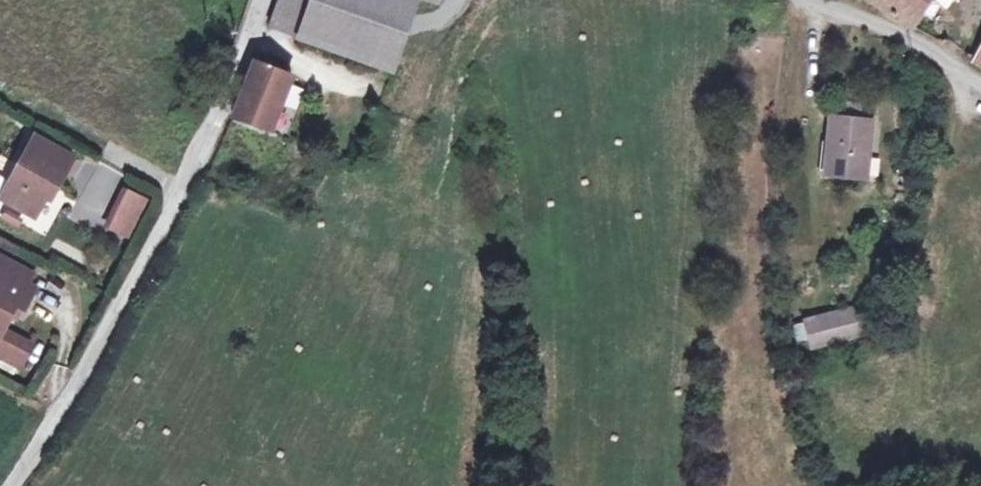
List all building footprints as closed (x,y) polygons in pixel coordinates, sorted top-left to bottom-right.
[(266,25),(385,65),(405,0),(273,0),(266,25)] [(913,21),(918,12),(929,19),(939,3),(933,0),(880,0),(913,21)] [(281,63),(265,56),(261,64),(277,71),(281,63)] [(261,64),(255,60),(230,117),(269,131),(289,76),(277,71),(261,64)] [(872,122),(830,119),(825,176),(867,179),(872,122)] [(27,134),(13,160),(0,153),(0,196),(30,213),(48,181),(55,185),(71,155),(27,134)] [(123,188),(104,225),(124,236),(143,198),(123,188)] [(0,252),(0,269),(23,281),(30,267),(0,252)] [(0,269),(0,332),(15,302),(25,306),(34,287),(23,281),(0,269)] [(861,329),(855,303),(810,313),(816,339),(861,329)] [(31,343),(11,334),(1,356),(20,365),(31,343)]
